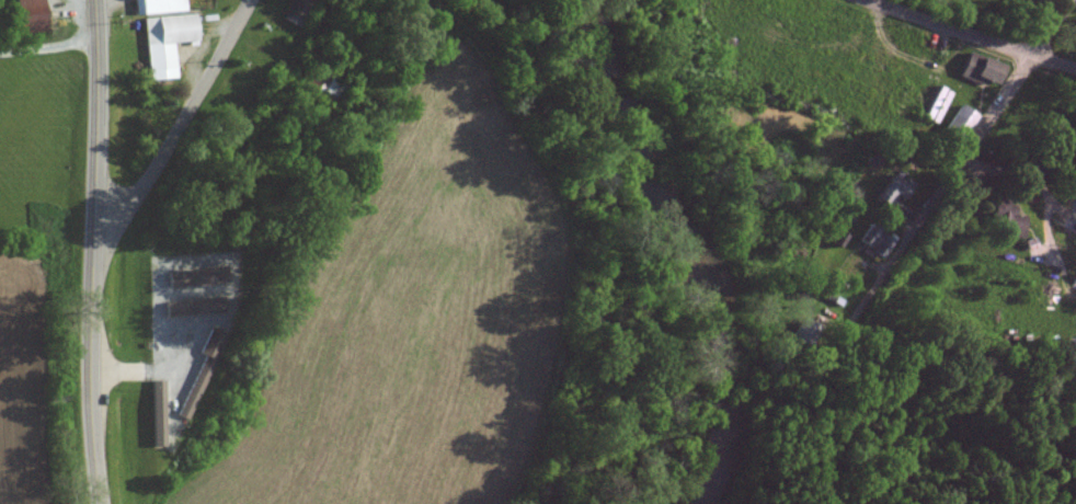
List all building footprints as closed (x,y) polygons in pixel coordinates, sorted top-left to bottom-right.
[(42,0),(15,0),(17,34),(43,33),(42,0)] [(176,79),(174,44),(196,43),(194,13),(183,14),(182,0),(133,0),(134,16),(145,16),(148,80),(176,79)] [(290,1),(281,20),(300,28),(312,0),(288,0),(290,1)] [(1039,10),(1047,0),(1025,0),(1039,10)] [(995,88),(1003,65),(968,53),(960,76),(995,88)] [(960,145),(978,116),(960,105),(942,133),(960,145)] [(893,210),(909,186),(890,174),(875,198),(893,210)] [(1024,238),(1025,216),(1013,215),(1014,202),(992,201),(991,224),(1006,225),(1005,238),(1024,238)] [(863,247),(886,258),(894,238),(871,228),(863,247)] [(168,287),(167,274),(226,267),(227,282),(168,287)] [(165,318),(164,303),(225,297),(226,311),(165,318)] [(802,317),(790,335),(809,347),(821,329),(802,317)] [(185,421),(175,415),(204,356),(198,354),(209,330),(225,336),(185,421)] [(163,380),(152,381),(153,446),(165,446),(163,380)]
